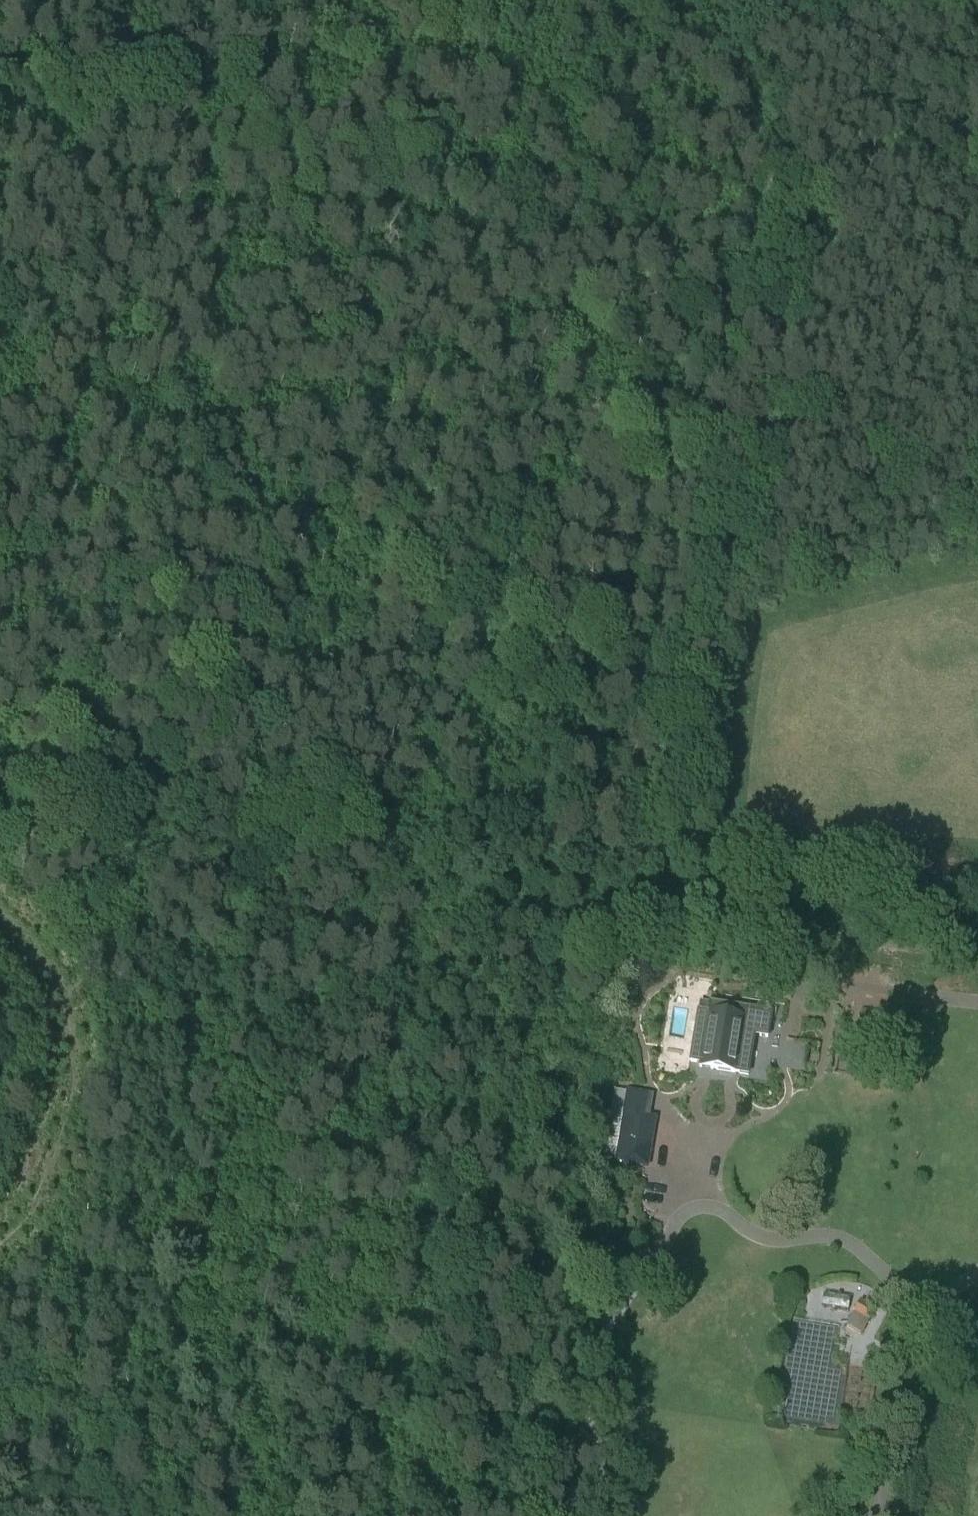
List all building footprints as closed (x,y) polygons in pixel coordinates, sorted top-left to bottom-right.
[(709,1002),(700,1062),(699,1066),(748,1073),(754,1034),(767,1036),(770,1012),(709,1002)] [(615,1157),(615,1160),(647,1165),(655,1118),(649,1117),(641,1116),(645,1094),(627,1090),(615,1157)] [(851,1322),(870,1333),(883,1311),(863,1300),(851,1322)]
